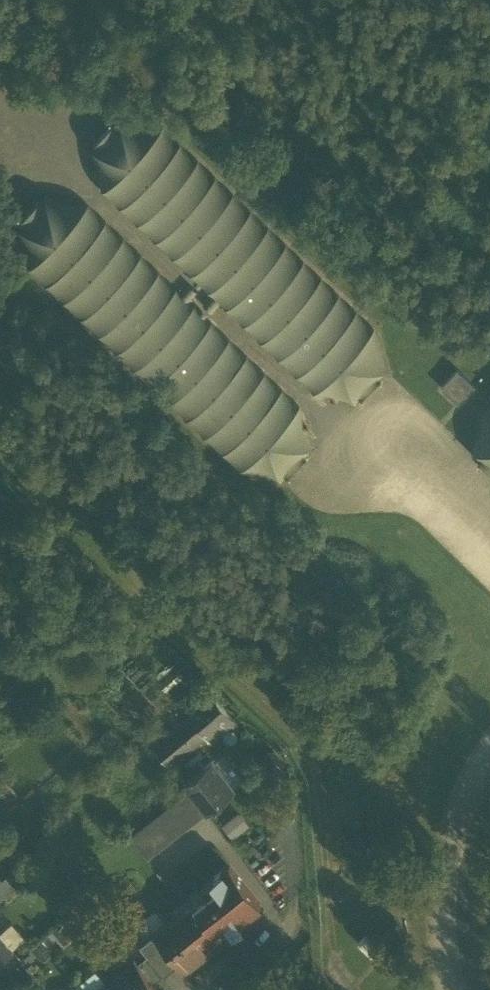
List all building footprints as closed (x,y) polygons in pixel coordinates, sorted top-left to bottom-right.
[(102,197),(315,403),(360,413),(390,383),(378,335),(164,131),(118,126),(92,152),(102,197)] [(47,199),(18,228),(28,273),(242,479),(283,488),(312,458),(303,414),(92,208),(47,199)] [(445,385),(462,401),(479,384),(462,368),(445,385)] [(475,458),(489,473),(489,409),(484,415),(475,458)] [(230,714),(215,694),(203,705),(219,723),(230,714)] [(219,723),(203,705),(190,716),(206,734),(219,723)] [(190,716),(168,736),(182,754),(206,734),(190,716)] [(182,754),(168,736),(155,748),(169,765),(182,754)] [(192,776),(183,783),(196,798),(207,813),(236,789),(212,759),(203,766),(192,776)] [(198,759),(186,770),(192,776),(203,766),(198,759)] [(189,791),(131,836),(135,842),(193,797),(189,791)] [(193,797),(135,842),(148,858),(206,813),(193,797)] [(217,884),(184,911),(213,948),(243,925),(239,920),(260,904),(229,864),(212,878),(217,884)] [(0,880),(0,900),(23,880),(13,869),(4,877),(0,880)] [(184,911),(167,924),(171,930),(161,938),(162,938),(161,939),(179,962),(180,962),(187,969),(213,948),(184,911)] [(179,962),(161,939),(162,938),(161,938),(156,932),(140,945),(147,955),(164,975),(179,962)] [(0,933),(0,962),(4,958),(14,950),(0,933)] [(164,975),(147,955),(138,962),(155,983),(164,976),(164,975)] [(134,957),(109,977),(111,980),(119,989),(160,989),(161,989),(155,983),(138,962),(134,957)] [(0,962),(0,975),(11,966),(4,958),(0,962)] [(98,989),(119,989),(111,980),(98,989)]
